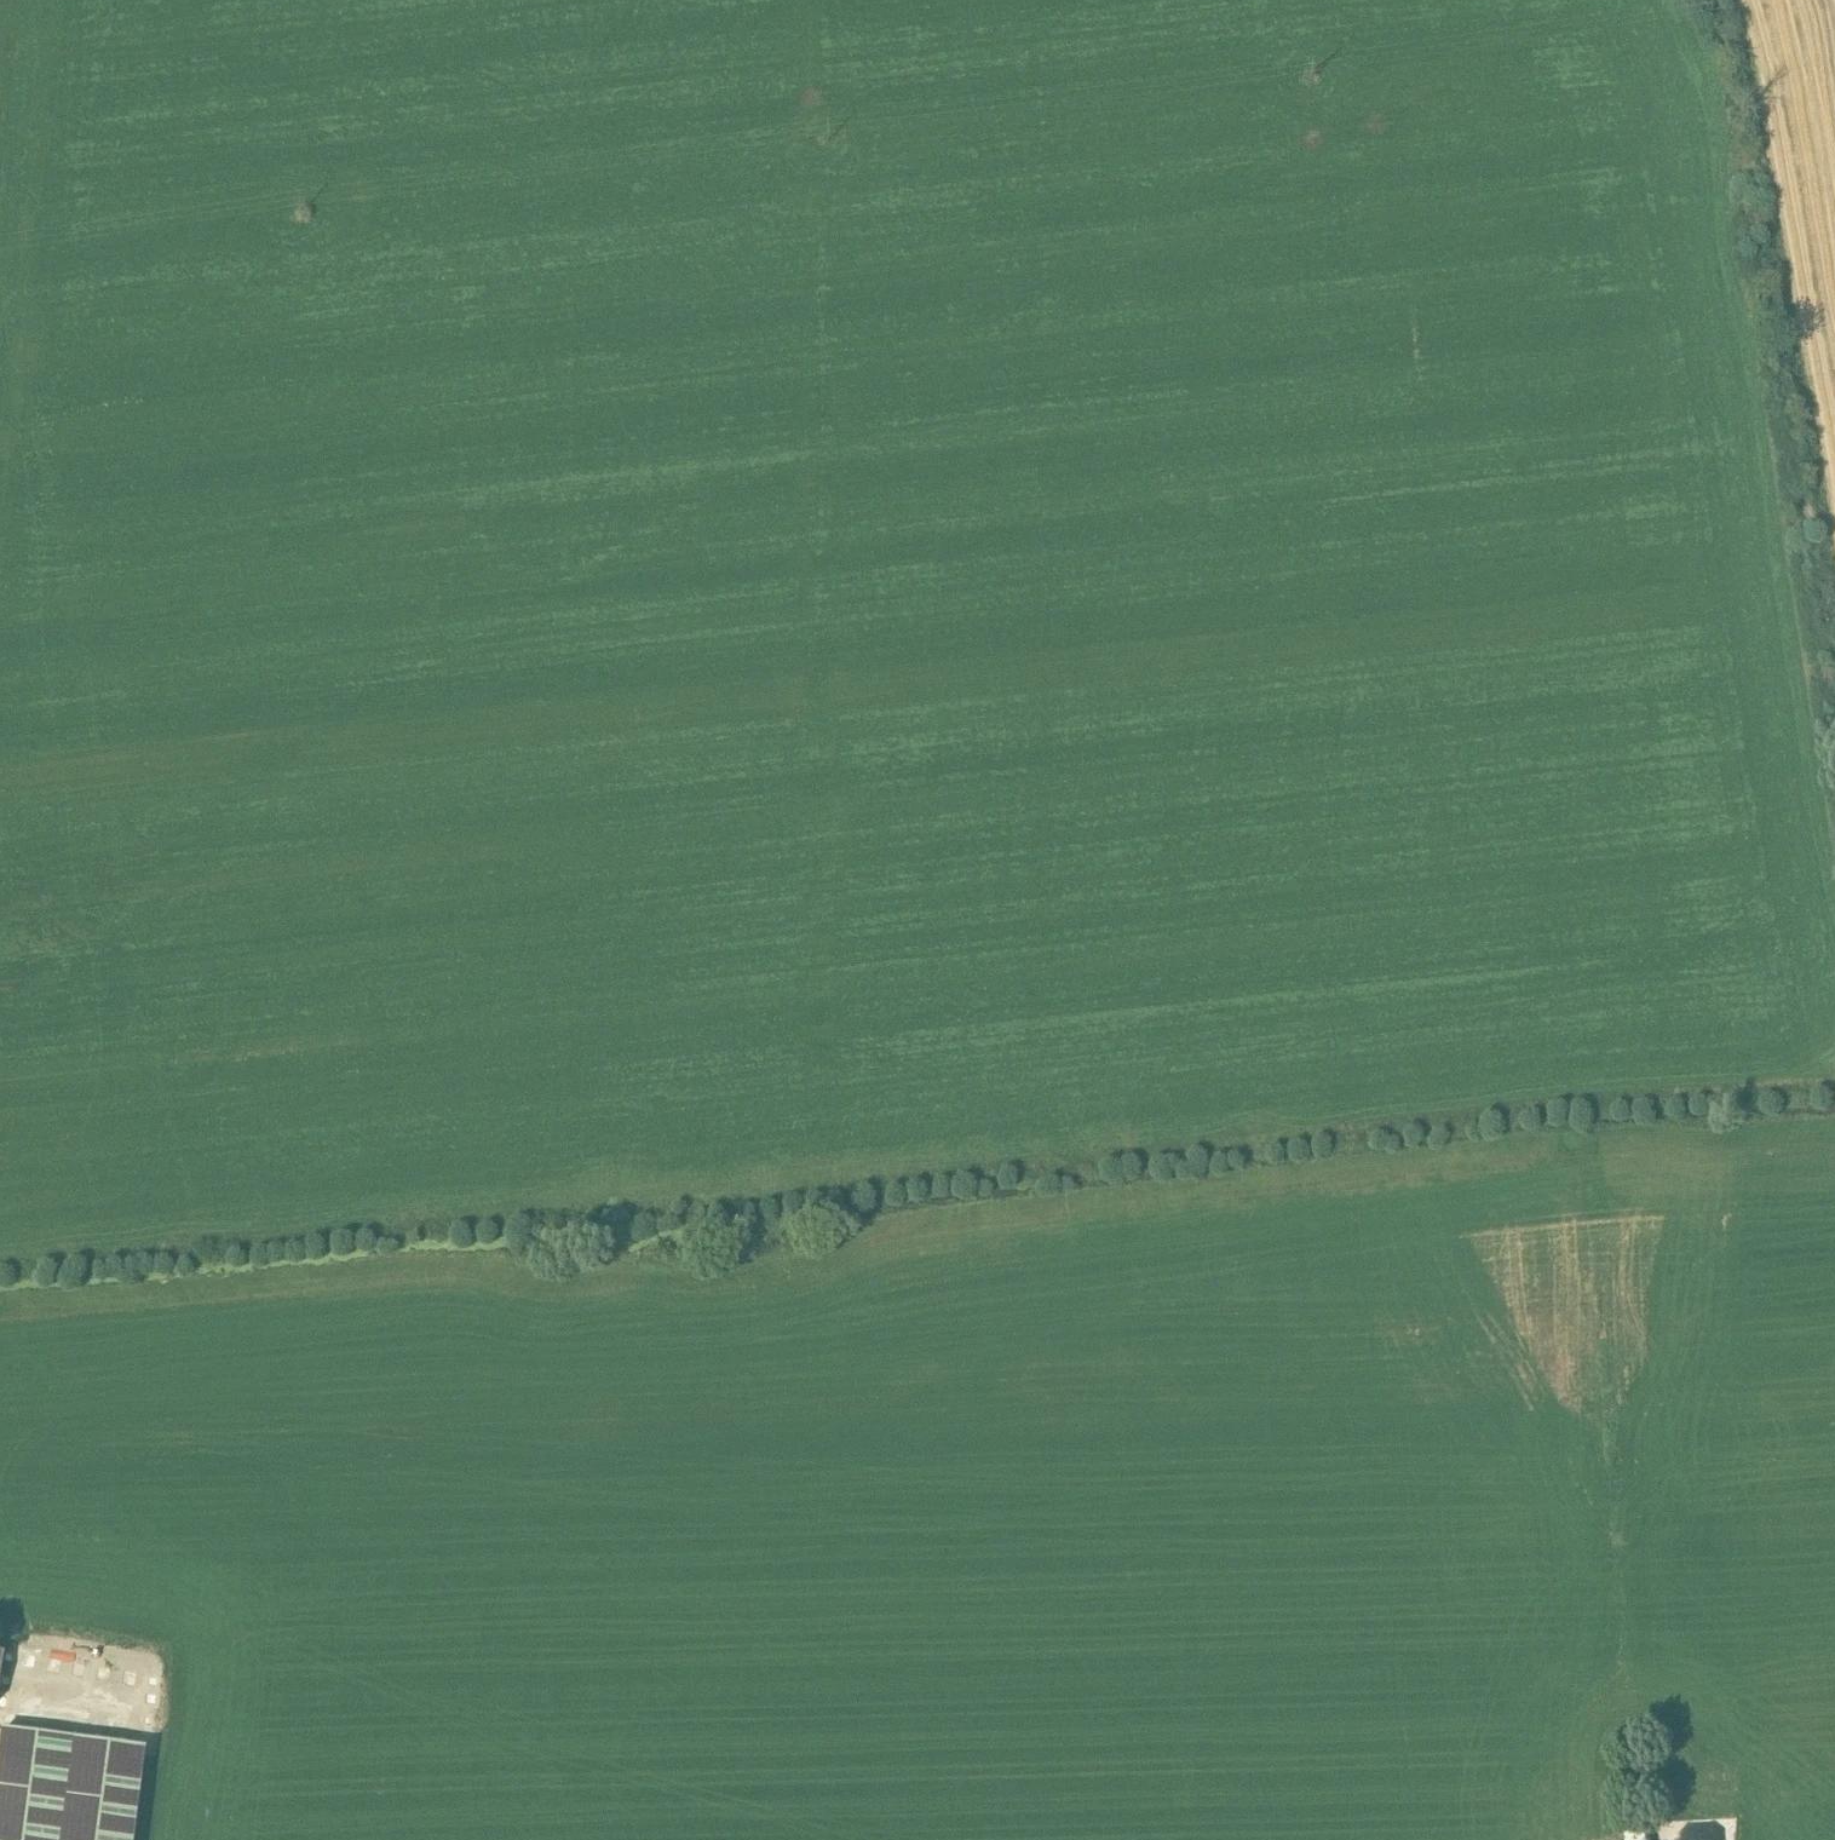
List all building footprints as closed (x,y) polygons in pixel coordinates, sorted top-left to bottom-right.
[(4,1731),(0,1759),(0,1839),(135,1839),(146,1750),(4,1731)]
